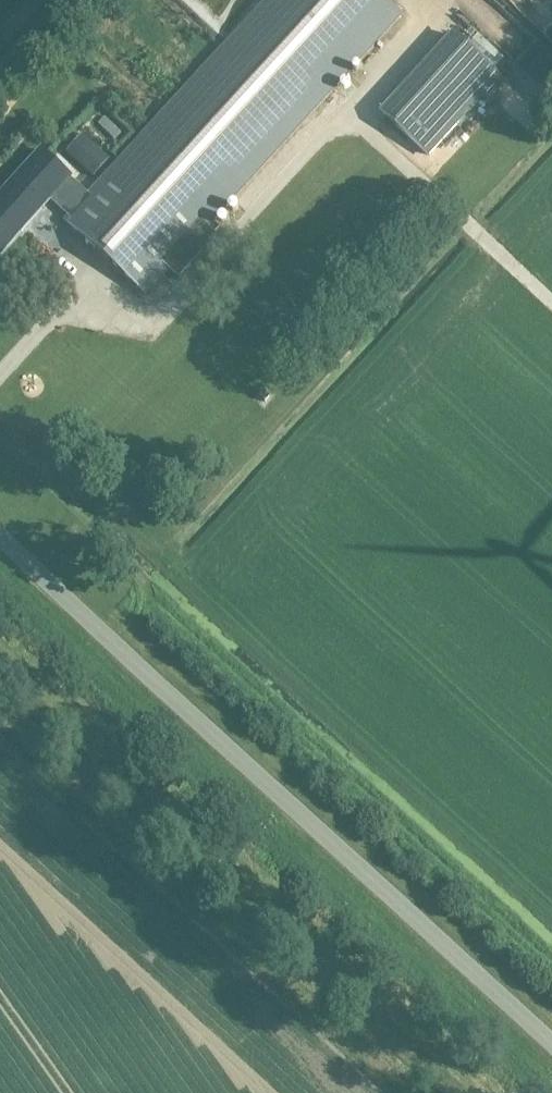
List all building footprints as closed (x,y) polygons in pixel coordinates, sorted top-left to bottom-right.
[(168,271),(207,228),(401,16),(383,0),(266,0),(88,194),(71,215),(65,221),(146,294),(168,271)] [(215,29),(230,13),(217,0),(186,0),(215,29)] [(369,114),(422,160),(492,78),(439,32),(369,114)] [(121,133),(105,117),(97,123),(114,140),(121,133)] [(83,126),(61,150),(92,178),(114,154),(83,126)] [(71,215),(88,194),(69,178),(70,177),(41,151),(0,195),(0,212),(21,231),(52,197),(71,215)]
